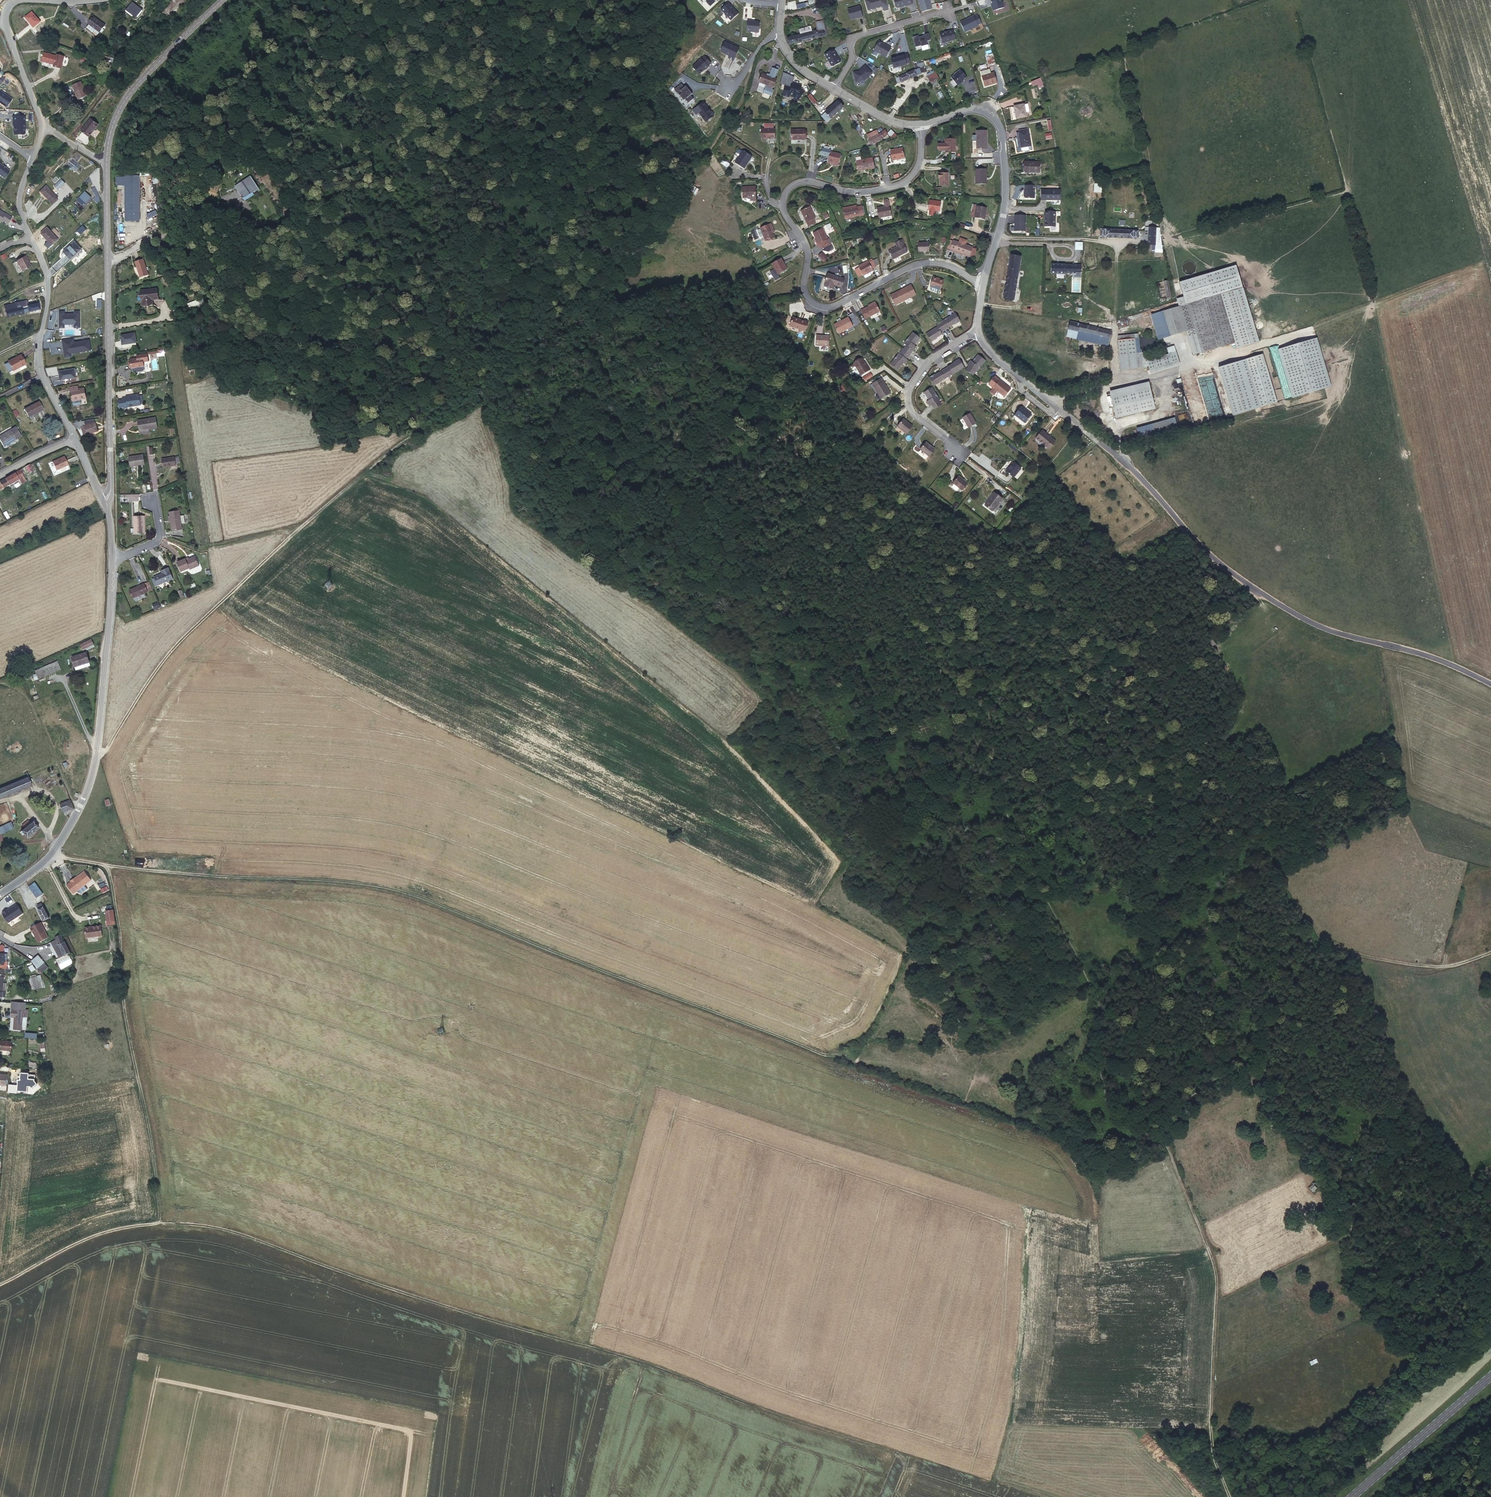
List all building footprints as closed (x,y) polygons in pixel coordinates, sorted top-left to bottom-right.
[(868,10),(883,6),(886,14),(889,13),(887,5),(886,0),(865,0),(868,10)] [(922,12),(932,9),(930,0),(919,0),(922,12)] [(998,0),(989,0),(991,5),(990,5),(992,11),(1003,7),(1001,2),(999,2),(998,0)] [(133,16),(139,10),(131,2),(125,8),(133,16)] [(734,8),(728,3),(721,9),(731,20),(738,14),(735,10),(735,11),(733,9),(734,8)] [(860,7),(848,11),(851,21),(859,18),(859,19),(863,18),(860,7)] [(37,21),(30,11),(22,17),(30,27),(37,21)] [(974,16),(960,22),(965,32),(979,26),(978,25),(982,23),(978,15),(975,17),(974,16)] [(103,25),(92,17),(86,24),(98,32),(103,25)] [(747,20),(746,31),(759,32),(760,23),(758,22),(751,21),(751,20),(747,20)] [(827,29),(825,30),(822,20),(815,22),(817,30),(812,32),(800,35),(787,38),(789,44),(798,42),(798,41),(818,36),(818,37),(828,34),(827,30),(827,29)] [(940,35),(942,43),(956,40),(953,30),(941,33),(940,35)] [(913,37),(916,47),(921,46),(921,47),(928,45),(927,42),(931,41),(929,33),(925,34),(925,35),(919,37),(919,35),(913,37)] [(879,41),(874,50),(886,57),(891,48),(879,41)] [(739,49),(725,42),(721,50),(722,52),(729,56),(728,58),(734,60),(739,49)] [(53,62),(55,53),(43,51),(41,60),(53,62)] [(834,51),(826,57),(833,68),(835,69),(842,65),(840,61),(839,61),(838,59),(839,58),(834,51)] [(62,54),(55,52),(55,53),(53,62),(52,64),(59,66),(62,54)] [(910,62),(908,53),(904,54),(904,55),(891,58),(894,68),(907,64),(907,63),(910,62)] [(996,65),(993,54),(985,56),(989,67),(996,65)] [(701,58),(693,66),(700,74),(705,69),(705,70),(709,66),(712,63),(704,56),(701,59),(701,58)] [(901,82),(926,72),(922,63),(914,65),(915,70),(899,77),(901,82)] [(861,70),(853,72),(855,82),(864,80),(872,72),(865,65),(862,68),(863,69),(861,71),(861,70)] [(773,87),(777,79),(775,78),(778,70),(772,67),(770,74),(769,76),(766,75),(762,73),(759,82),(760,82),(766,84),(763,93),(771,96),(774,90),(772,89),(773,87)] [(963,80),(967,77),(960,69),(954,74),(955,75),(951,78),(958,86),(961,83),(960,82),(963,80)] [(939,78),(936,72),(927,76),(931,82),(939,78)] [(996,82),(993,73),(991,73),(982,76),(985,86),(996,82)] [(800,89),(802,85),(797,84),(797,85),(792,84),(793,83),(794,78),(783,75),(780,84),(786,85),(783,96),(789,98),(790,94),(793,96),(793,97),(798,101),(801,96),(805,99),(808,95),(800,89)] [(1042,82),(1041,78),(1031,82),(1033,86),(1038,84),(1039,88),(1043,86),(1042,82)] [(763,93),(766,84),(760,82),(756,90),(763,93)] [(83,96),(77,83),(70,87),(76,99),(83,96)] [(682,84),(674,90),(677,93),(678,93),(684,101),(685,99),(688,103),(694,99),(691,95),(692,94),(686,86),(685,87),(682,84)] [(69,93),(67,88),(60,91),(62,97),(69,93)] [(6,108),(12,99),(0,90),(0,103),(6,108)] [(817,102),(810,94),(807,96),(814,104),(817,102)] [(827,121),(843,107),(838,101),(822,115),(827,121)] [(704,102),(693,110),(696,115),(699,113),(706,122),(714,116),(714,115),(712,112),(711,112),(704,102)] [(1025,112),(1024,104),(1014,106),(1016,118),(1026,116),(1025,112)] [(97,120),(89,115),(80,128),(88,133),(97,120)] [(14,125),(14,133),(23,133),(25,132),(25,116),(13,116),(13,125),(14,125)] [(775,138),(775,128),(761,129),(761,139),(775,138)] [(879,134),(883,131),(881,128),(877,130),(868,135),(869,138),(871,138),(879,134)] [(887,133),(892,139),(896,135),(891,129),(887,133)] [(804,139),(804,130),(791,130),(791,140),(804,139)] [(888,134),(885,130),(883,131),(879,134),(881,138),(881,139),(888,134)] [(987,143),(987,131),(976,131),(976,148),(986,148),(986,143),(987,143)] [(1031,149),(1028,131),(1027,131),(1019,132),(1018,132),(1019,137),(1015,137),(1017,151),(1031,149)] [(881,138),(879,134),(871,138),(873,142),(881,138)] [(955,150),(955,139),(945,139),(945,151),(955,150)] [(904,158),(902,148),(890,150),(892,160),(904,158)] [(744,168),(752,156),(742,150),(735,162),(744,168)] [(838,165),(840,154),(830,151),(828,161),(832,162),(831,164),(838,165)] [(874,167),(872,158),(856,161),(858,171),(874,167)] [(69,164),(68,166),(72,169),(73,167),(74,167),(77,162),(73,159),(69,164)] [(1039,172),(1040,162),(1025,162),(1025,172),(1039,172)] [(5,178),(10,171),(6,169),(6,168),(0,164),(0,175),(5,178)] [(986,178),(986,169),(975,169),(976,184),(986,184),(986,178)] [(264,184),(256,172),(236,186),(245,198),(264,184)] [(948,185),(948,173),(944,173),(938,173),(939,178),(940,178),(940,185),(948,185)] [(58,190),(65,183),(61,179),(54,186),(58,190)] [(43,182),(38,186),(50,199),(55,194),(43,182)] [(1035,185),(1025,185),(1025,189),(1024,189),(1024,197),(1025,198),(1035,198),(1035,185)] [(93,199),(96,203),(100,200),(98,195),(94,187),(91,189),(96,196),(93,199)] [(756,201),(755,188),(746,188),(746,187),(742,187),(742,198),(750,197),(750,201),(756,201)] [(133,225),(135,188),(123,188),(122,225),(133,225)] [(85,191),(79,197),(86,203),(91,197),(85,191)] [(1061,202),(1061,191),(1041,191),(1040,202),(1061,202)] [(77,200),(83,206),(86,203),(79,197),(77,200)] [(891,215),(888,200),(887,200),(885,200),(884,201),(885,207),(877,208),(879,218),(891,215)] [(939,211),(941,202),(929,200),(928,210),(929,210),(935,211),(939,211)] [(864,214),(862,206),(856,207),(856,205),(842,208),(845,219),(864,214)] [(815,218),(809,206),(800,210),(809,227),(815,223),(813,219),(815,218)] [(984,219),(986,208),(977,206),(975,217),(984,219)] [(0,210),(0,222),(2,220),(8,224),(12,219),(6,214),(0,210)] [(1056,228),(1056,212),(1045,212),(1045,228),(1056,228)] [(1026,233),(1026,216),(1014,216),(1013,233),(1026,233)] [(57,237),(49,223),(41,228),(49,242),(57,237)] [(772,232),(770,229),(772,228),(771,224),(761,228),(765,240),(773,236),(772,232)] [(86,229),(82,225),(77,230),(80,234),(86,229)] [(828,239),(822,228),(813,233),(818,244),(819,243),(821,249),(831,244),(828,239)] [(1137,239),(1138,231),(1100,229),(1100,237),(1137,239)] [(893,259),(907,251),(901,239),(895,243),(897,247),(888,251),(893,259)] [(77,247),(71,240),(60,250),(66,257),(77,247)] [(973,247),(953,240),(953,241),(949,240),(946,247),(950,248),(950,250),(955,251),(955,250),(963,253),(962,254),(970,256),(973,247)] [(929,251),(929,242),(927,242),(922,243),(918,243),(918,252),(929,251)] [(822,251),(817,256),(823,262),(828,258),(822,251)] [(17,259),(22,269),(30,264),(24,254),(17,259)] [(141,270),(135,254),(127,257),(133,272),(141,270)] [(1014,299),(1021,257),(1011,255),(1003,298),(1014,299)] [(787,269),(781,258),(771,263),(778,274),(787,269)] [(876,266),(873,260),(869,262),(868,260),(858,266),(859,267),(855,269),(859,276),(863,274),(864,275),(873,270),(873,268),(876,266)] [(1081,273),(1081,265),(1051,264),(1050,274),(1064,274),(1064,273),(1081,273)] [(1211,296),(1221,294),(1230,324),(1235,342),(1237,348),(1259,342),(1236,265),(1205,274),(1211,296)] [(841,287),(843,279),(827,274),(825,282),(825,285),(833,287),(833,285),(841,287)] [(1230,324),(1221,294),(1211,296),(1205,274),(1179,282),(1186,304),(1151,315),(1158,339),(1185,331),(1192,355),(1235,342),(1230,324)] [(940,290),(944,280),(933,277),(930,286),(931,287),(939,290),(940,290)] [(156,292),(153,283),(138,289),(143,303),(154,300),(152,294),(156,292)] [(895,305),(915,295),(910,285),(890,295),(895,305)] [(4,305),(7,316),(40,305),(38,300),(37,300),(35,295),(4,305)] [(880,311),(875,302),(869,306),(861,310),(865,319),(880,311)] [(64,311),(59,311),(59,328),(64,328),(64,324),(74,324),(74,328),(79,328),(79,311),(74,311),(74,314),(64,314),(64,311)] [(954,325),(959,321),(960,321),(955,313),(940,322),(945,330),(948,327),(954,324),(954,325)] [(858,323),(853,314),(848,317),(853,326),(858,323)] [(804,330),(807,322),(792,317),(789,326),(804,330)] [(853,326),(848,317),(841,321),(838,322),(834,324),(839,333),(853,326)] [(1109,337),(1110,331),(1069,321),(1068,328),(1078,330),(1100,335),(1109,337)] [(941,332),(945,330),(940,322),(939,323),(936,324),(936,325),(937,326),(926,333),(931,342),(937,338),(937,337),(942,334),(941,332)] [(1076,338),(1078,330),(1068,328),(1066,336),(1076,338)] [(1098,342),(1100,335),(1078,330),(1076,338),(1098,343),(1098,342)] [(134,342),(132,332),(119,334),(121,344),(134,342)] [(916,347),(915,345),(920,338),(913,332),(904,343),(906,345),(903,349),(910,355),(916,347)] [(1140,352),(1138,334),(1118,336),(1118,340),(1134,338),(1136,353),(1140,352)] [(828,346),(829,336),(816,335),(815,345),(828,346)] [(1107,344),(1109,337),(1100,335),(1098,342),(1107,344)] [(64,348),(65,357),(71,356),(71,353),(70,350),(83,348),(82,347),(90,346),(89,340),(74,342),(74,338),(62,340),(63,345),(65,344),(66,348),(64,348)] [(1136,353),(1134,338),(1118,340),(1121,370),(1137,368),(1136,353)] [(1317,338),(1278,350),(1292,398),(1331,386),(1317,338)] [(1176,351),(1174,345),(1167,348),(1168,354),(1176,351)] [(150,358),(165,356),(164,348),(157,348),(158,351),(150,352),(150,358)] [(906,359),(910,355),(903,349),(899,353),(890,364),(898,370),(903,363),(905,364),(908,361),(906,359)] [(1180,364),(1176,351),(1168,354),(1147,360),(1151,373),(1180,364)] [(127,357),(128,367),(129,367),(129,370),(131,371),(140,369),(140,368),(140,365),(139,360),(145,359),(144,352),(133,354),(133,356),(127,357)] [(1147,368),(1145,352),(1140,352),(1136,353),(1137,368),(1147,368)] [(977,371),(985,360),(978,354),(972,361),(970,360),(967,364),(969,365),(965,370),(973,375),(976,371),(977,371)] [(1240,361),(1255,409),(1276,403),(1262,354),(1240,361)] [(7,363),(12,372),(17,370),(16,369),(24,365),(20,357),(7,363)] [(949,376),(964,367),(959,358),(953,362),(953,363),(944,369),(949,376)] [(869,369),(865,363),(864,364),(863,362),(861,359),(853,363),(861,375),(869,369)] [(1255,409),(1240,361),(1218,367),(1233,415),(1255,409)] [(76,376),(74,368),(58,372),(60,379),(76,376)] [(934,386),(949,376),(944,369),(935,374),(929,377),(934,386)] [(1004,384),(994,376),(994,377),(1004,385),(1004,384)] [(1004,385),(994,377),(988,384),(1004,397),(1011,389),(1004,384),(1004,385)] [(890,393),(881,378),(876,381),(874,382),(872,384),(874,386),(881,399),(890,393)] [(1118,422),(1156,412),(1149,385),(1110,395),(1118,422)] [(938,397),(932,387),(923,393),(928,400),(926,401),(929,406),(931,404),(934,409),(942,404),(939,400),(939,399),(938,397)] [(75,390),(67,391),(69,405),(74,404),(74,403),(82,402),(80,392),(76,393),(75,390)] [(81,392),(80,392),(82,402),(74,403),(74,404),(83,402),(81,392)] [(138,402),(136,392),(122,394),(122,395),(118,396),(119,397),(120,405),(120,407),(124,406),(124,405),(138,402)] [(22,410),(26,419),(40,411),(36,403),(22,410)] [(1021,406),(1014,414),(1025,422),(1031,414),(1021,406)] [(975,423),(970,413),(963,417),(969,427),(975,423)] [(145,425),(146,427),(153,426),(152,416),(134,418),(135,426),(145,425)] [(912,426),(903,419),(898,426),(906,433),(912,426)] [(1137,430),(1140,440),(1178,429),(1175,419),(1137,430)] [(79,424),(80,425),(81,432),(94,430),(93,422),(83,423),(79,424)] [(13,426),(9,429),(14,439),(19,437),(13,426)] [(14,439),(9,429),(0,434),(0,442),(2,446),(14,439)] [(1047,447),(1053,439),(1042,430),(1035,438),(1047,447)] [(1049,449),(1055,441),(1053,439),(1047,447),(1049,449)] [(935,449),(926,442),(920,449),(929,456),(935,449)] [(142,464),(141,453),(126,455),(127,466),(142,464)] [(169,463),(174,462),(173,455),(160,457),(161,466),(169,465),(169,463)] [(67,459),(55,464),(59,472),(70,467),(67,459)] [(1013,477),(1021,468),(1013,462),(1005,471),(1013,477)] [(0,481),(0,489),(23,477),(22,472),(24,471),(23,467),(0,481)] [(966,482),(964,480),(958,476),(953,482),(962,490),(967,483),(966,482)] [(993,511),(1002,498),(994,492),(984,505),(993,511)] [(179,528),(176,509),(166,510),(166,514),(165,515),(166,521),(167,521),(169,529),(179,528)] [(132,524),(132,532),(142,532),(141,514),(130,514),(130,524),(132,524)] [(182,560),(182,558),(174,561),(178,570),(186,567),(187,569),(196,565),(192,556),(185,559),(182,560)] [(157,569),(158,571),(158,573),(151,577),(153,584),(170,578),(165,566),(157,569)] [(143,592),(140,583),(126,589),(129,598),(143,592)] [(94,643),(92,638),(80,643),(82,649),(94,643)] [(1209,648),(1216,643),(1213,639),(1206,644),(1209,648)] [(72,657),(75,666),(90,661),(87,651),(72,657)] [(47,675),(60,669),(56,662),(43,667),(47,675)] [(47,675),(43,667),(36,671),(37,673),(34,675),(36,679),(47,675)] [(38,783),(41,788),(47,785),(58,781),(54,769),(0,790),(0,798),(38,783)] [(58,781),(47,785),(51,793),(61,789),(58,781)] [(74,809),(70,799),(60,804),(64,814),(74,809)] [(18,837),(22,842),(36,830),(30,824),(28,826),(26,825),(20,830),(22,832),(18,837)] [(0,832),(0,835),(3,840),(16,833),(12,826),(0,832)] [(76,879),(71,882),(72,883),(78,892),(92,882),(86,873),(77,879),(76,879)] [(43,894),(36,882),(30,886),(37,897),(43,894)] [(78,892),(72,883),(68,886),(74,895),(78,892)] [(8,908),(3,912),(10,921),(24,912),(18,903),(9,909),(8,908)] [(43,907),(42,903),(37,906),(38,909),(43,921),(49,919),(43,907)] [(115,926),(113,912),(106,913),(108,927),(115,926)] [(40,923),(29,927),(32,933),(37,943),(47,938),(40,923)] [(104,938),(103,928),(87,930),(88,940),(104,938)] [(71,953),(64,937),(58,940),(53,943),(61,958),(71,953)] [(38,956),(32,962),(39,969),(45,963),(38,956)] [(72,964),(70,960),(66,962),(64,957),(57,961),(61,969),(72,964)] [(50,968),(45,963),(39,969),(43,974),(50,968)] [(31,1010),(14,1009),(13,1018),(16,1018),(15,1029),(24,1030),(25,1017),(30,1018),(31,1010)] [(16,1043),(2,1042),(1,1051),(15,1052),(16,1043)] [(0,1075),(0,1086),(7,1087),(8,1075),(0,1075)]
